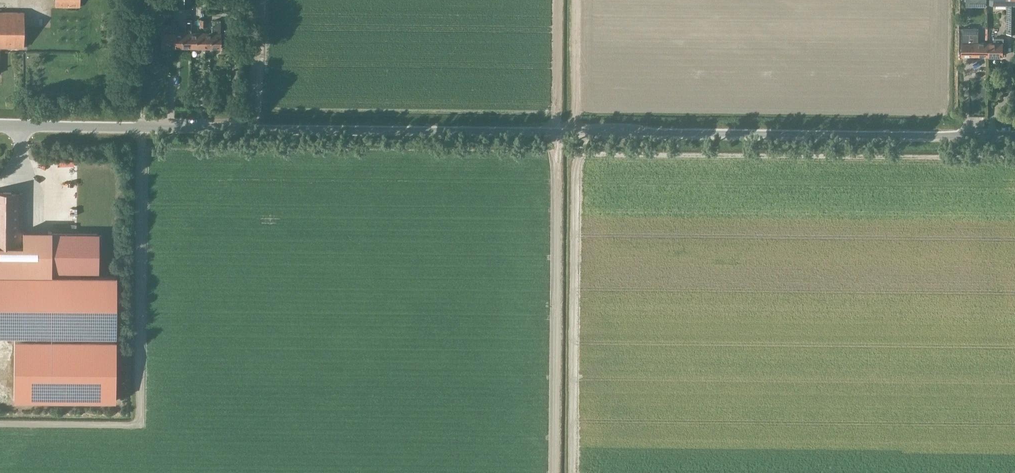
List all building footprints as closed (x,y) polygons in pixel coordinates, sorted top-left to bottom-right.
[(1006,3),(1005,33),(1014,33),(1014,4),(1006,3)] [(23,11),(0,11),(0,47),(23,47),(23,11)] [(176,48),(176,33),(176,19),(171,19),(171,25),(159,25),(159,34),(161,34),(161,48),(176,48)] [(176,33),(176,48),(191,48),(191,33),(192,19),(186,19),(185,33),(176,33)] [(205,48),(220,48),(220,20),(215,20),(215,27),(212,27),(212,33),(205,33),(205,48)] [(978,28),(962,28),(961,55),(987,56),(987,43),(978,43),(978,28)] [(205,33),(191,33),(191,48),(205,48),(205,33)] [(987,56),(1002,56),(1002,38),(993,38),(993,43),(987,43),(987,56)] [(22,246),(23,192),(0,192),(0,245),(22,246)] [(80,205),(76,194),(70,196),(73,207),(80,205)] [(67,271),(97,271),(97,232),(51,232),(52,271),(53,271),(53,275),(27,275),(27,335),(53,335),(80,335),(117,334),(117,275),(67,275),(67,271)] [(27,275),(0,275),(0,335),(27,335),(27,275)] [(53,339),(16,339),(17,399),(118,398),(117,338),(80,339),(80,335),(53,335),(53,339)]
